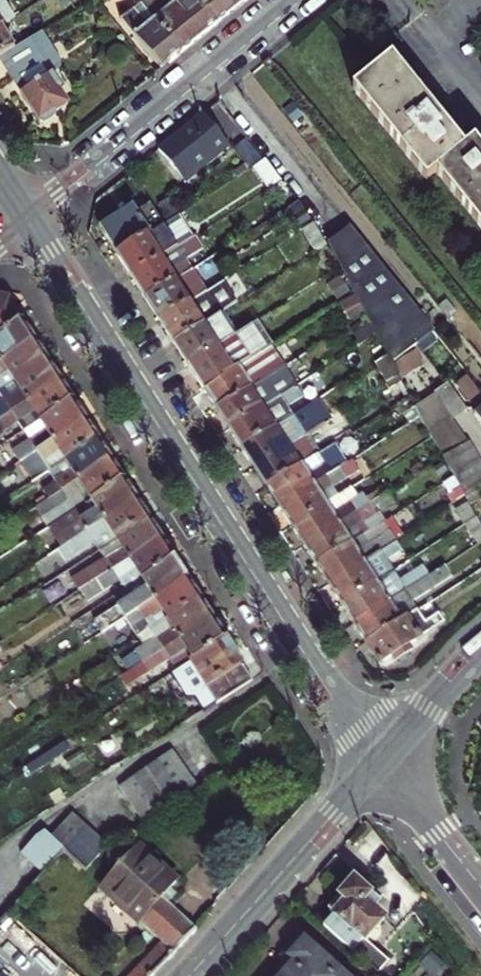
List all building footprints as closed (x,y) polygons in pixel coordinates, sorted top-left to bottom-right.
[(170,0),(146,0),(144,2),(155,16),(182,50),(198,37),(185,19),(189,16),(177,0),(173,4),(170,0)] [(217,22),(200,0),(170,0),(173,4),(177,0),(189,16),(185,19),(198,37),(204,32),(217,22)] [(217,22),(234,8),(227,0),(200,0),(217,22)] [(234,8),(244,0),(227,0),(234,8)] [(155,16),(144,2),(124,18),(161,67),(182,50),(155,16)] [(7,21),(10,26),(17,21),(14,17),(7,21)] [(0,26),(0,54),(14,45),(1,25),(0,26)] [(14,45),(0,54),(0,59),(11,77),(53,51),(39,29),(14,45)] [(67,100),(58,86),(62,83),(54,70),(61,65),(53,51),(11,77),(38,120),(42,118),(43,120),(54,113),(54,108),(67,100)] [(357,85),(434,175),(443,167),(480,211),(480,134),(472,142),(395,53),(357,85)] [(206,111),(161,147),(188,180),(233,144),(206,111)] [(305,197),(288,176),(274,184),(288,207),(305,197)] [(118,248),(163,219),(164,218),(152,200),(140,207),(135,201),(101,222),(118,248)] [(333,240),(321,217),(309,225),(322,247),(333,240)] [(163,219),(118,248),(134,272),(180,242),(164,218),(163,219)] [(333,240),(347,265),(360,289),(372,311),(383,332),(394,352),(398,359),(423,341),(439,330),(439,329),(355,227),(333,240)] [(180,242),(134,272),(148,293),(196,264),(190,254),(207,243),(199,231),(180,242)] [(148,293),(162,315),(211,286),(196,264),(148,293)] [(162,315),(177,338),(225,308),(211,286),(162,315)] [(21,323),(7,300),(0,301),(0,336),(21,323)] [(177,338),(191,360),(239,330),(225,308),(177,338)] [(0,336),(0,363),(33,342),(21,323),(0,336)] [(191,360),(207,384),(260,351),(258,347),(252,351),(239,330),(191,360)] [(260,351),(207,384),(220,404),(256,382),(250,373),(283,352),(282,351),(292,344),(287,335),(260,351)] [(46,362),(33,342),(0,363),(0,392),(46,362)] [(394,352),(381,360),(392,379),(404,372),(398,359),(394,352)] [(0,392),(0,397),(3,402),(0,404),(0,418),(58,380),(46,362),(0,392)] [(280,383),(285,392),(302,381),(296,372),(280,383)] [(459,412),(459,413),(471,403),(453,377),(441,388),(459,412)] [(0,418),(0,419),(7,430),(18,423),(23,433),(72,401),(58,380),(0,418)] [(269,402),(234,425),(245,443),(298,410),(292,401),(307,391),(302,381),(285,392),(269,402)] [(220,404),(234,425),(269,402),(256,382),(220,404)] [(475,437),(466,419),(459,413),(459,412),(441,388),(421,401),(426,411),(437,432),(448,451),(475,437)] [(415,390),(403,398),(415,418),(426,411),(421,401),(415,390)] [(12,453),(18,463),(84,421),(72,401),(23,433),(29,443),(12,453)] [(298,410),(245,443),(258,462),(293,440),(311,429),(326,419),(320,410),(304,419),(298,410)] [(331,429),(326,419),(311,429),(317,438),(331,429)] [(43,464),(48,472),(97,441),(84,421),(18,463),(25,475),(43,464)] [(448,451),(459,472),(480,460),(480,447),(475,437),(448,451)] [(258,462),(271,482),(306,460),(293,440),(258,462)] [(33,511),(43,504),(110,461),(97,441),(48,472),(55,483),(26,501),(33,511)] [(306,460),(271,482),(284,502),(336,468),(329,457),(338,452),(333,443),(306,460)] [(459,472),(448,451),(439,457),(450,478),(459,472)] [(284,502),(296,521),(344,490),(338,482),(363,465),(357,455),(336,468),(284,502)] [(470,493),(480,487),(480,460),(459,472),(470,493)] [(110,461),(43,504),(51,517),(71,505),(74,511),(123,480),(110,461)] [(296,521),(309,540),(394,486),(389,479),(377,486),(376,484),(363,491),(357,482),(344,490),(296,521)] [(123,480),(74,511),(57,523),(62,531),(57,535),(64,547),(136,501),(123,480)] [(394,486),(309,540),(322,561),(358,538),(375,527),(388,518),(383,508),(400,496),(394,486)] [(470,493),(480,513),(480,487),(470,493)] [(136,501),(64,547),(71,556),(93,542),(100,553),(149,522),(136,501)] [(388,518),(375,527),(379,532),(392,524),(388,518)] [(161,540),(149,522),(100,553),(105,562),(54,595),(60,605),(81,591),(161,540)] [(322,561),(335,580),(386,547),(379,537),(364,547),(358,538),(322,561)] [(161,540),(81,591),(86,602),(118,583),(124,591),(173,559),(161,540)] [(335,580),(348,599),(383,577),(377,568),(392,557),(386,547),(335,580)] [(95,622),(102,633),(187,580),(173,559),(124,591),(113,598),(118,607),(95,622)] [(348,599),(360,618),(435,570),(429,560),(405,575),(399,566),(383,577),(348,599)] [(435,570),(360,618),(372,637),(424,605),(418,596),(457,571),(451,561),(435,570)] [(140,625),(146,634),(199,600),(187,580),(102,633),(95,637),(103,649),(140,625)] [(136,668),(163,651),(212,619),(199,600),(146,634),(151,644),(129,658),(136,668)] [(424,605),(372,637),(386,658),(399,650),(403,656),(418,646),(414,641),(428,632),(428,629),(450,616),(445,607),(434,613),(428,602),(424,605)] [(163,651),(176,670),(225,639),(212,619),(163,651)] [(225,639),(176,670),(202,713),(252,681),(225,639)] [(145,769),(154,782),(180,764),(171,751),(145,769)] [(180,764),(154,782),(163,794),(189,776),(180,764)] [(154,782),(145,769),(118,788),(127,801),(154,782)] [(189,776),(163,794),(172,806),(197,789),(189,776)] [(154,782),(127,801),(135,813),(163,794),(154,782)] [(163,794),(135,813),(144,825),(172,806),(163,794)] [(53,844),(60,851),(83,827),(71,816),(49,839),(53,844)] [(83,827),(60,851),(63,853),(73,862),(95,838),(83,827)] [(21,855),(32,866),(53,844),(49,839),(46,837),(34,842),(21,855)] [(95,838),(73,862),(83,871),(105,846),(95,838)] [(53,844),(32,866),(42,875),(63,853),(60,851),(53,844)] [(197,931),(195,929),(202,921),(170,889),(176,883),(138,846),(101,884),(162,943),(131,975),(153,975),(197,931)] [(0,921),(0,942),(17,957),(89,876),(83,871),(73,862),(63,853),(42,875),(0,921)] [(331,915),(322,925),(353,953),(385,918),(374,907),(378,902),(354,880),(326,911),(331,915)] [(303,938),(285,959),(289,964),(279,975),(345,975),(303,938)] [(22,962),(17,957),(0,942),(0,975),(9,975),(22,962)]
